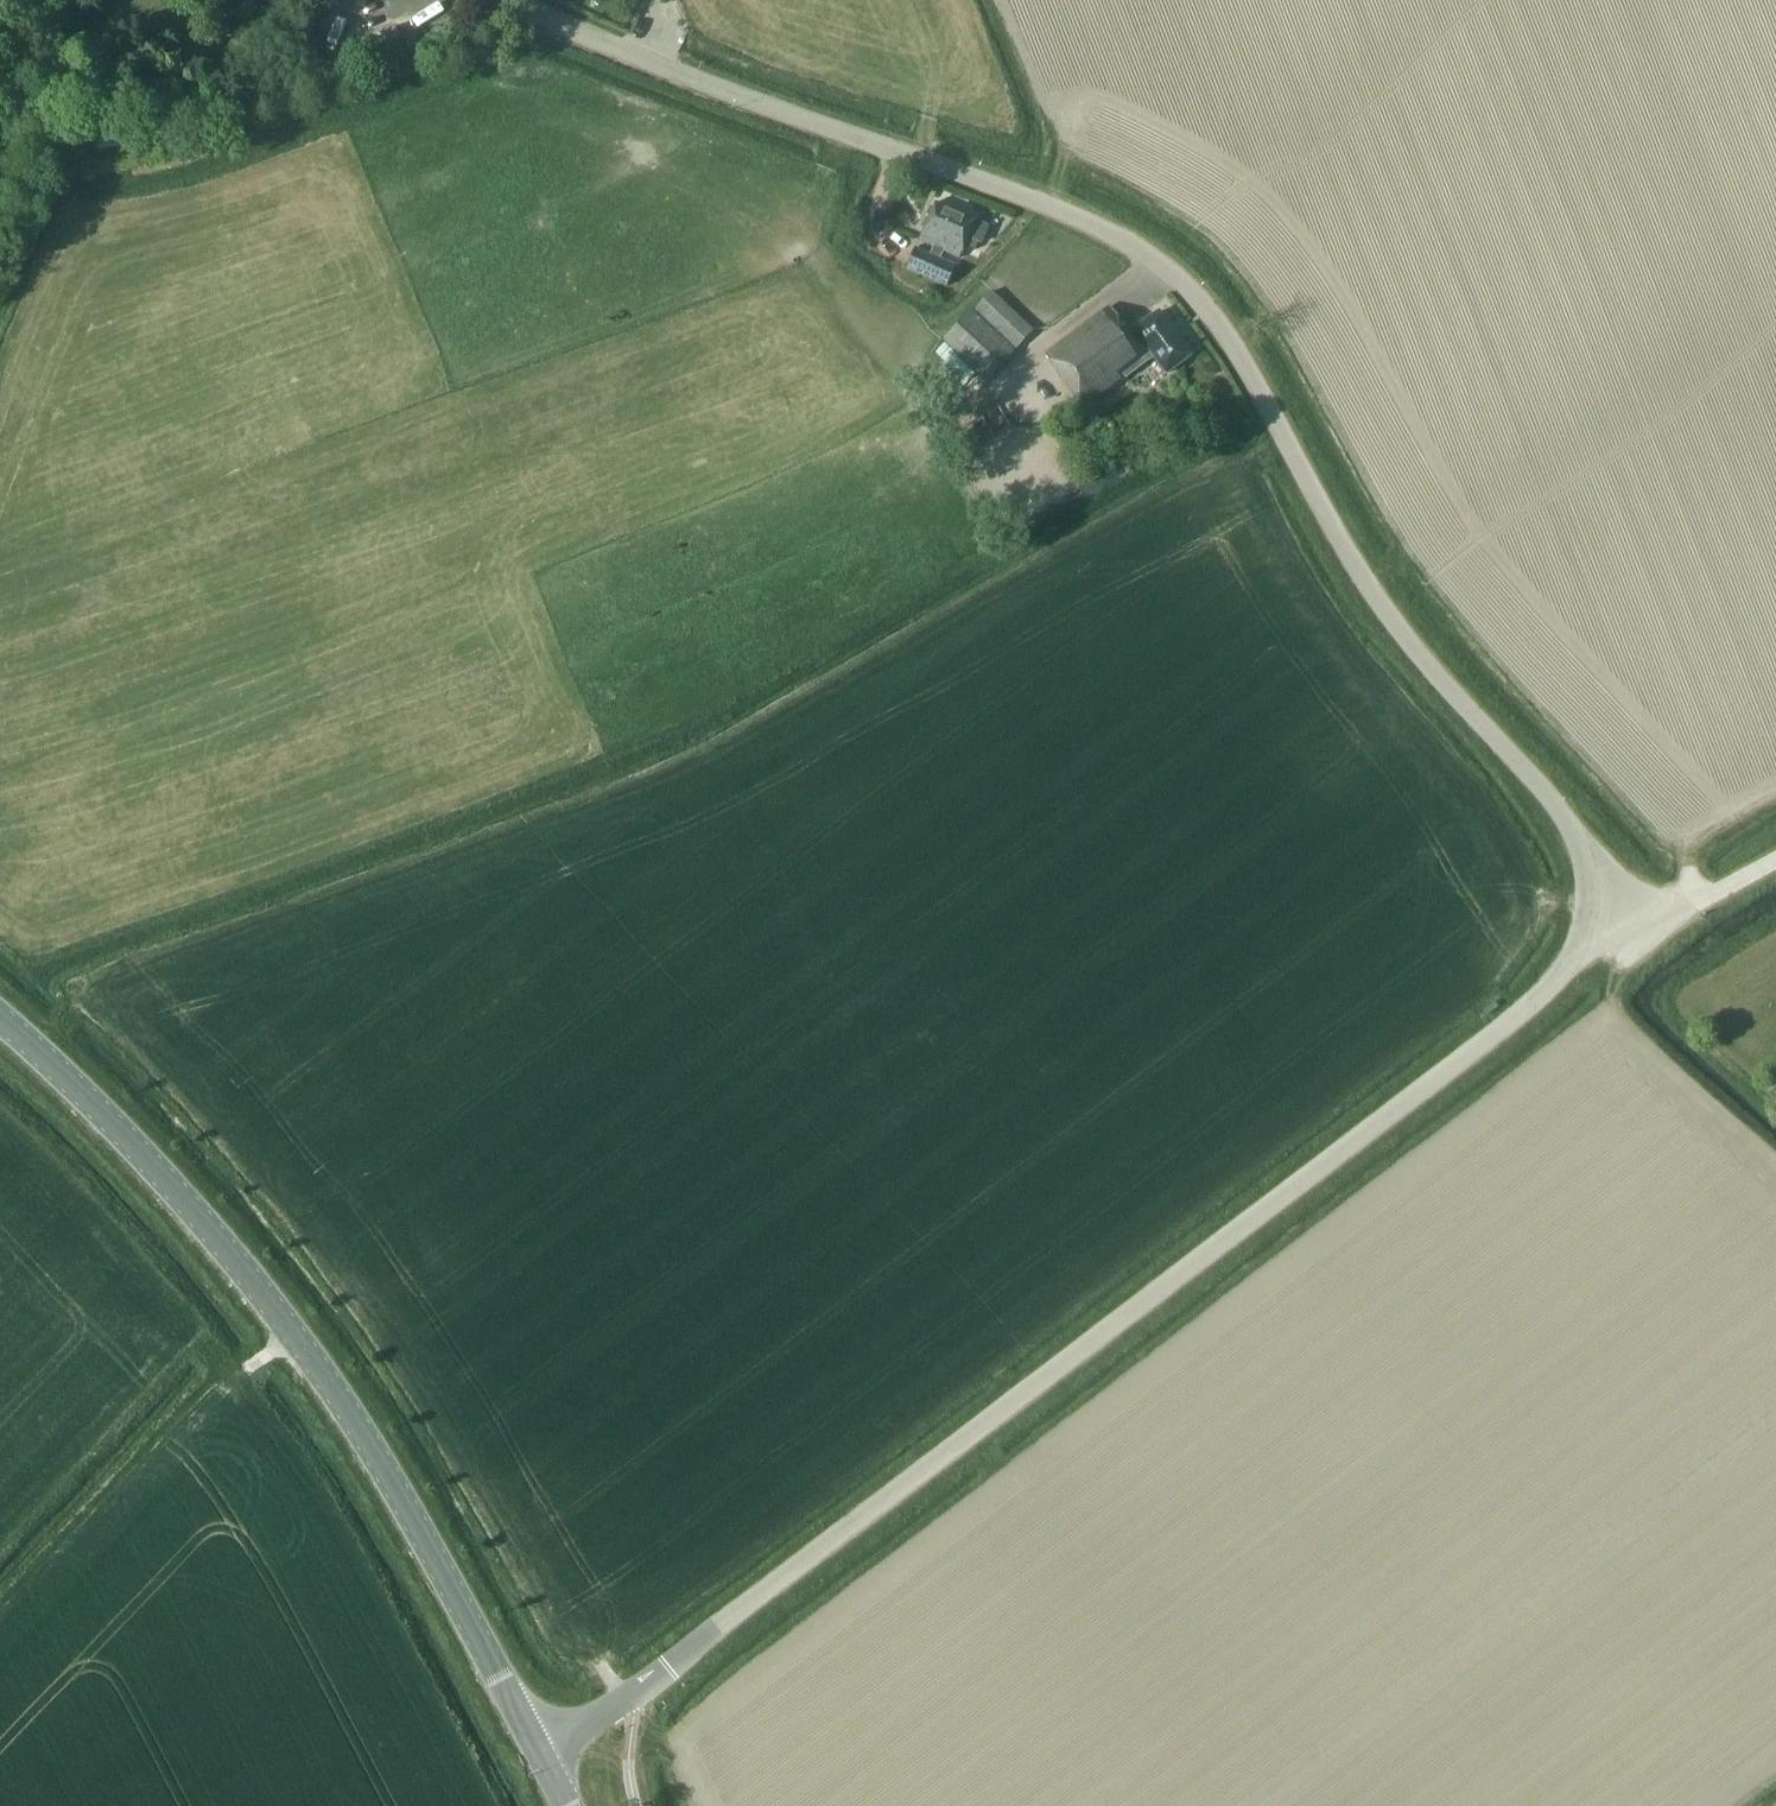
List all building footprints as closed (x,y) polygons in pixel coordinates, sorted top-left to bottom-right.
[(146,17),(152,34),(166,28),(160,11),(146,17)] [(374,52),(411,37),(407,25),(369,40),(374,52)] [(919,240),(933,246),(930,253),(917,247),(907,269),(949,287),(959,265),(941,257),(944,251),(960,258),(969,238),(983,244),(991,226),(935,202),(919,240)] [(945,341),(986,381),(1035,330),(993,290),(945,341)] [(1130,333),(1110,306),(1045,355),(1085,408),(1142,366),(1140,363),(1152,355),(1166,374),(1191,355),(1159,311),(1130,333)]
